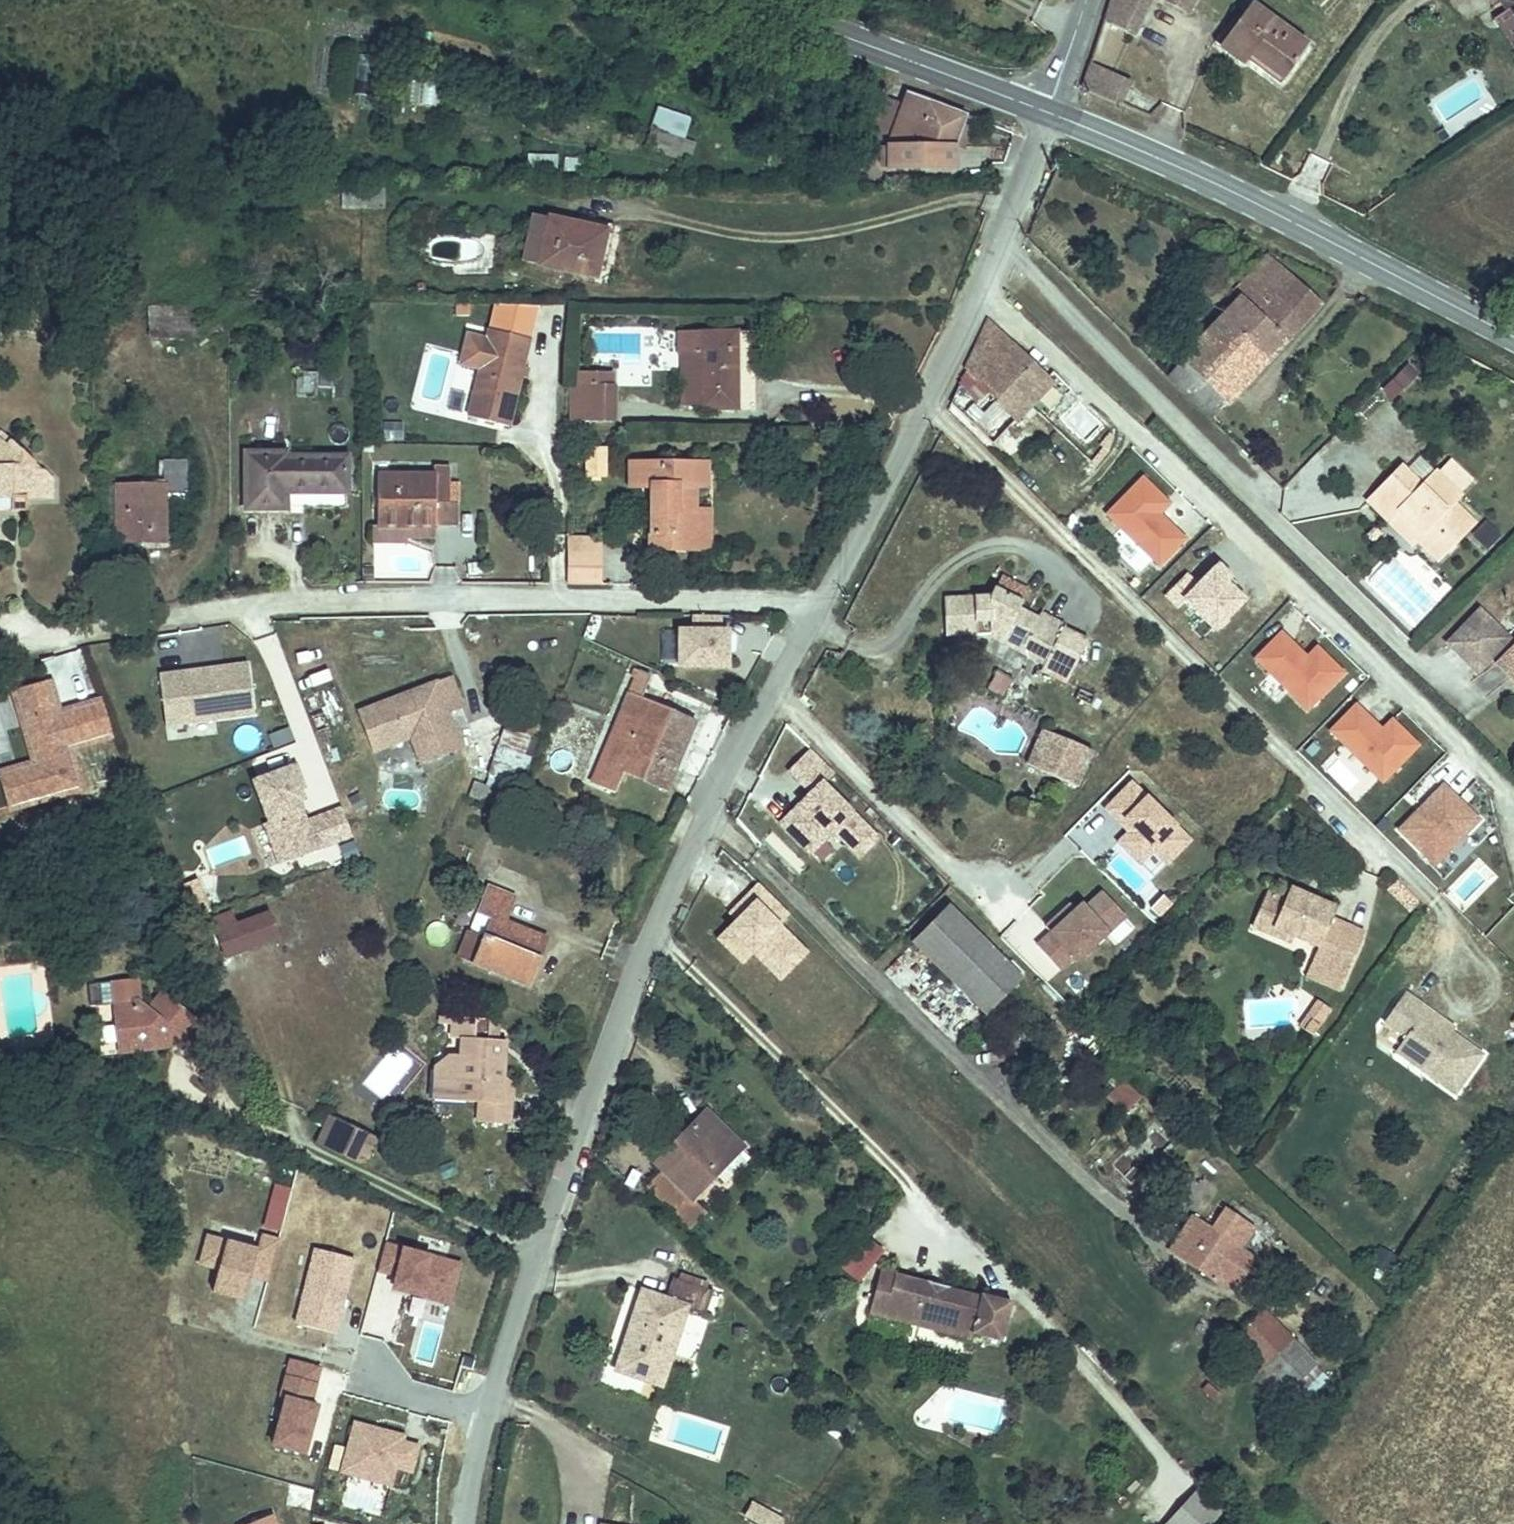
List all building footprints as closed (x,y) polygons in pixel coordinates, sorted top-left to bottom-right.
[(1107,14),(1135,29),(1150,0),(1112,0),(1107,14)] [(1212,38),(1233,55),(1239,48),(1271,77),(1303,42),(1257,0),(1245,0),(1212,38)] [(1493,2),(1499,11),(1513,0),(1495,0),(1493,2)] [(1499,11),(1513,33),(1513,0),(1499,11)] [(1135,82),(1092,60),(1083,87),(1124,107),(1135,82)] [(944,154),(953,121),(897,100),(893,111),(877,150),(944,154)] [(877,150),(893,111),(873,103),(857,142),(877,150)] [(658,109),(647,149),(686,159),(696,119),(658,109)] [(952,155),(961,124),(953,121),(944,154),(952,155)] [(943,169),(944,154),(877,150),(877,167),(943,169)] [(371,195),(329,193),(328,212),(371,212),(371,195)] [(582,273),(592,225),(521,210),(510,257),(582,273)] [(1250,291),(1231,311),(1276,353),(1329,294),(1277,251),(1244,285),(1250,291)] [(1231,311),(1193,354),(1236,396),(1276,353),(1231,311)] [(509,335),(512,321),(487,316),(484,331),(509,335)] [(149,320),(127,321),(127,331),(144,330),(148,325),(149,320)] [(663,327),(663,348),(684,348),(685,408),(725,406),(722,327),(663,327)] [(978,347),(956,397),(997,436),(1053,378),(1001,327),(982,348),(978,347)] [(507,364),(512,336),(509,335),(484,331),(471,328),(469,339),(450,335),(447,354),(453,367),(464,369),(455,417),(496,425),(505,374),(507,364)] [(1193,354),(1175,374),(1218,414),(1236,396),(1193,354)] [(1406,362),(1393,379),(1406,388),(1419,371),(1406,362)] [(599,380),(599,369),(563,370),(564,381),(599,380)] [(564,381),(555,381),(556,401),(570,401),(570,416),(600,415),(599,380),(564,381)] [(570,416),(570,401),(556,401),(556,424),(570,424),(570,416)] [(13,504),(13,489),(39,489),(40,473),(0,433),(0,504),(13,504)] [(572,447),(572,477),(591,477),(591,448),(572,447)] [(341,456),(232,460),(235,515),(281,514),(281,494),(341,491),(341,456)] [(635,546),(683,546),(684,506),(685,481),(700,481),(702,458),(615,458),(615,483),(637,483),(635,546)] [(448,523),(447,500),(440,500),(440,480),(439,464),(424,464),(424,474),(368,476),(370,526),(426,524),(448,523)] [(1456,495),(1430,471),(1415,486),(1393,465),(1359,500),(1383,523),(1395,512),(1417,535),(1411,541),(1424,555),(1439,539),(1447,547),(1469,524),(1447,503),(1456,495)] [(107,488),(106,550),(158,548),(159,499),(175,497),(175,467),(159,468),(159,487),(107,488)] [(1158,571),(1186,541),(1161,516),(1172,505),(1141,475),(1101,516),(1158,571)] [(449,499),(449,479),(440,480),(440,500),(447,500),(449,499)] [(1469,524),(1476,516),(1456,495),(1447,503),(1469,524)] [(684,506),(683,546),(700,547),(700,507),(684,506)] [(1395,512),(1383,523),(1419,559),(1424,555),(1411,541),(1417,535),(1395,512)] [(1471,538),(1485,552),(1499,537),(1485,523),(1471,538)] [(427,535),(426,524),(370,526),(365,526),(365,542),(397,541),(397,536),(427,535)] [(1439,539),(1424,555),(1432,563),(1447,547),(1439,539)] [(558,541),(558,575),(590,575),(589,541),(558,541)] [(1196,583),(1184,572),(1164,593),(1211,639),(1248,600),(1213,566),(1196,583)] [(1023,626),(1025,620),(1008,611),(1010,604),(982,591),(976,599),(935,600),(937,643),(978,642),(981,638),(1010,652),(1011,659),(1031,669),(1029,674),(1053,687),(1075,642),(1051,630),(1049,633),(1038,627),(1035,631),(1023,626)] [(1500,633),(1472,604),(1440,636),(1468,665),(1500,633)] [(1029,614),(1025,620),(1023,626),(1035,631),(1038,627),(1049,633),(1051,630),(1053,626),(1029,614)] [(660,629),(660,670),(729,671),(730,616),(686,616),(686,629),(660,629)] [(1315,645),(1305,655),(1278,630),(1248,660),(1305,715),(1345,674),(1315,645)] [(1506,673),(1513,667),(1513,633),(1490,658),(1506,673)] [(1010,652),(981,638),(978,642),(1011,659),(1010,652)] [(165,732),(256,721),(249,663),(158,674),(165,732)] [(433,702),(448,696),(436,667),(344,702),(359,740),(397,726),(407,753),(446,739),(433,702)] [(1506,673),(1513,681),(1513,667),(1506,673)] [(626,671),(598,743),(664,765),(683,719),(632,697),(640,676),(626,671)] [(8,813),(86,793),(75,751),(114,741),(103,697),(61,708),(54,681),(12,692),(30,762),(0,770),(0,783),(8,813)] [(1390,717),(1380,728),(1352,701),(1323,731),(1381,787),(1420,747),(1390,717)] [(315,717),(310,702),(297,706),(303,721),(310,719),(315,717)] [(502,771),(523,716),(499,707),(478,762),(502,771)] [(323,738),(315,717),(310,719),(317,740),(323,738)] [(1034,758),(1044,737),(1030,731),(1021,752),(1034,758)] [(1065,789),(1081,754),(1044,737),(1034,758),(1021,752),(1014,765),(1065,789)] [(664,765),(598,743),(581,787),(604,796),(612,773),(654,790),(664,765)] [(883,839),(826,785),(837,774),(810,749),(786,774),(808,794),(778,825),(814,860),(835,837),(861,862),(883,839)] [(499,781),(502,771),(478,762),(475,772),(499,781)] [(278,866),(354,842),(342,806),(311,816),(295,766),(250,780),(278,866)] [(464,768),(458,783),(493,796),(499,781),(475,772),(464,768)] [(1122,833),(1112,844),(1138,869),(1150,856),(1165,870),(1192,842),(1128,781),(1098,811),(1122,833)] [(1433,871),(1481,821),(1441,782),(1393,832),(1433,871)] [(209,845),(213,865),(250,856),(246,837),(209,845)] [(459,921),(448,951),(527,978),(545,927),(515,916),(524,891),(476,874),(467,898),(481,904),(473,926),(459,921)] [(1312,922),(1316,913),(1321,902),(1272,881),(1267,893),(1254,920),(1278,930),(1303,942),(1292,965),(1326,980),(1345,936),(1312,922)] [(1254,920),(1267,893),(1250,885),(1235,919),(1275,937),(1278,930),(1254,920)] [(1098,886),(1049,928),(1033,909),(1007,932),(1036,965),(1044,958),(1063,980),(1130,922),(1098,886)] [(953,906),(917,941),(988,1011),(1024,976),(953,906)] [(214,956),(264,937),(255,913),(221,925),(217,912),(201,918),(214,956)] [(1349,927),(1316,913),(1312,922),(1345,936),(1349,927)] [(1326,980),(1292,965),(1290,971),(1323,986),(1326,980)] [(165,1042),(177,1023),(140,999),(127,1015),(124,1013),(123,982),(76,986),(78,1009),(100,1007),(104,1045),(124,1043),(125,1054),(151,1052),(152,1044),(155,1041),(159,1039),(165,1042)] [(1468,1050),(1437,1028),(1434,1031),(1427,1025),(1429,1022),(1413,1010),(1416,1006),(1391,988),(1370,1016),(1378,1022),(1392,1032),(1381,1049),(1439,1090),(1468,1050)] [(1303,1021),(1315,1004),(1302,995),(1283,1022),(1288,1025),(1295,1015),(1303,1021)] [(1499,1017),(1513,1032),(1513,1001),(1499,1017)] [(1315,1004),(1304,1028),(1316,1034),(1328,1010),(1315,1004)] [(1437,1028),(1440,1023),(1416,1006),(1413,1010),(1429,1022),(1427,1025),(1434,1031),(1437,1028)] [(1296,1031),(1303,1021),(1295,1015),(1288,1025),(1296,1031)] [(506,1078),(506,1042),(498,1041),(499,1025),(486,1019),(454,1018),(454,1040),(464,1040),(464,1056),(452,1056),(437,1073),(436,1106),(482,1108),(482,1128),(512,1129),(513,1105),(504,1104),(504,1096),(498,1088),(498,1078),(506,1078)] [(1381,1049),(1392,1032),(1378,1022),(1367,1039),(1381,1049)] [(178,1050),(190,1032),(177,1023),(165,1042),(178,1050)] [(125,1054),(124,1043),(104,1045),(105,1056),(125,1054)] [(513,1105),(514,1087),(506,1086),(506,1078),(498,1078),(498,1088),(504,1096),(504,1104),(513,1105)] [(1120,1087),(1103,1103),(1113,1114),(1130,1097),(1120,1087)] [(668,1167),(647,1188),(692,1234),(709,1216),(693,1199),(742,1149),(702,1106),(655,1154),(668,1167)] [(315,1140),(362,1161),(369,1142),(359,1137),(353,1127),(325,1116),(315,1140)] [(1212,1255),(1226,1237),(1232,1241),(1245,1222),(1218,1202),(1204,1222),(1184,1208),(1158,1243),(1204,1277),(1210,1268),(1217,1258),(1212,1255)] [(205,1236),(198,1269),(216,1273),(210,1296),(248,1304),(260,1248),(205,1236)] [(1227,1280),(1247,1252),(1232,1241),(1226,1237),(1212,1255),(1217,1258),(1210,1268),(1227,1280)] [(389,1294),(454,1307),(463,1261),(383,1246),(377,1276),(392,1279),(389,1294)] [(338,1337),(357,1259),(313,1248),(293,1327),(338,1337)] [(987,1341),(997,1301),(967,1293),(966,1296),(927,1286),(926,1291),(919,1289),(920,1284),(881,1274),(882,1271),(866,1267),(861,1290),(875,1293),(869,1317),(954,1339),(956,1332),(987,1341)] [(625,1299),(607,1376),(655,1388),(672,1313),(699,1318),(704,1293),(660,1283),(654,1305),(625,1299)] [(875,1293),(861,1290),(855,1312),(869,1317),(875,1293)] [(1225,1334),(1277,1387),(1302,1360),(1251,1305),(1225,1334)] [(268,1450),(305,1459),(329,1367),(293,1358),(268,1450)] [(392,1490),(397,1471),(413,1476),(423,1441),(351,1422),(337,1475),(392,1490)] [(1220,1496),(1197,1475),(1163,1513),(1174,1523),(1194,1523),(1220,1496)] [(745,1518),(757,1523),(783,1523),(785,1519),(752,1503),(745,1518)] [(239,1513),(213,1523),(243,1523),(239,1513)] [(1163,1513),(1153,1523),(1174,1523),(1163,1513)]
